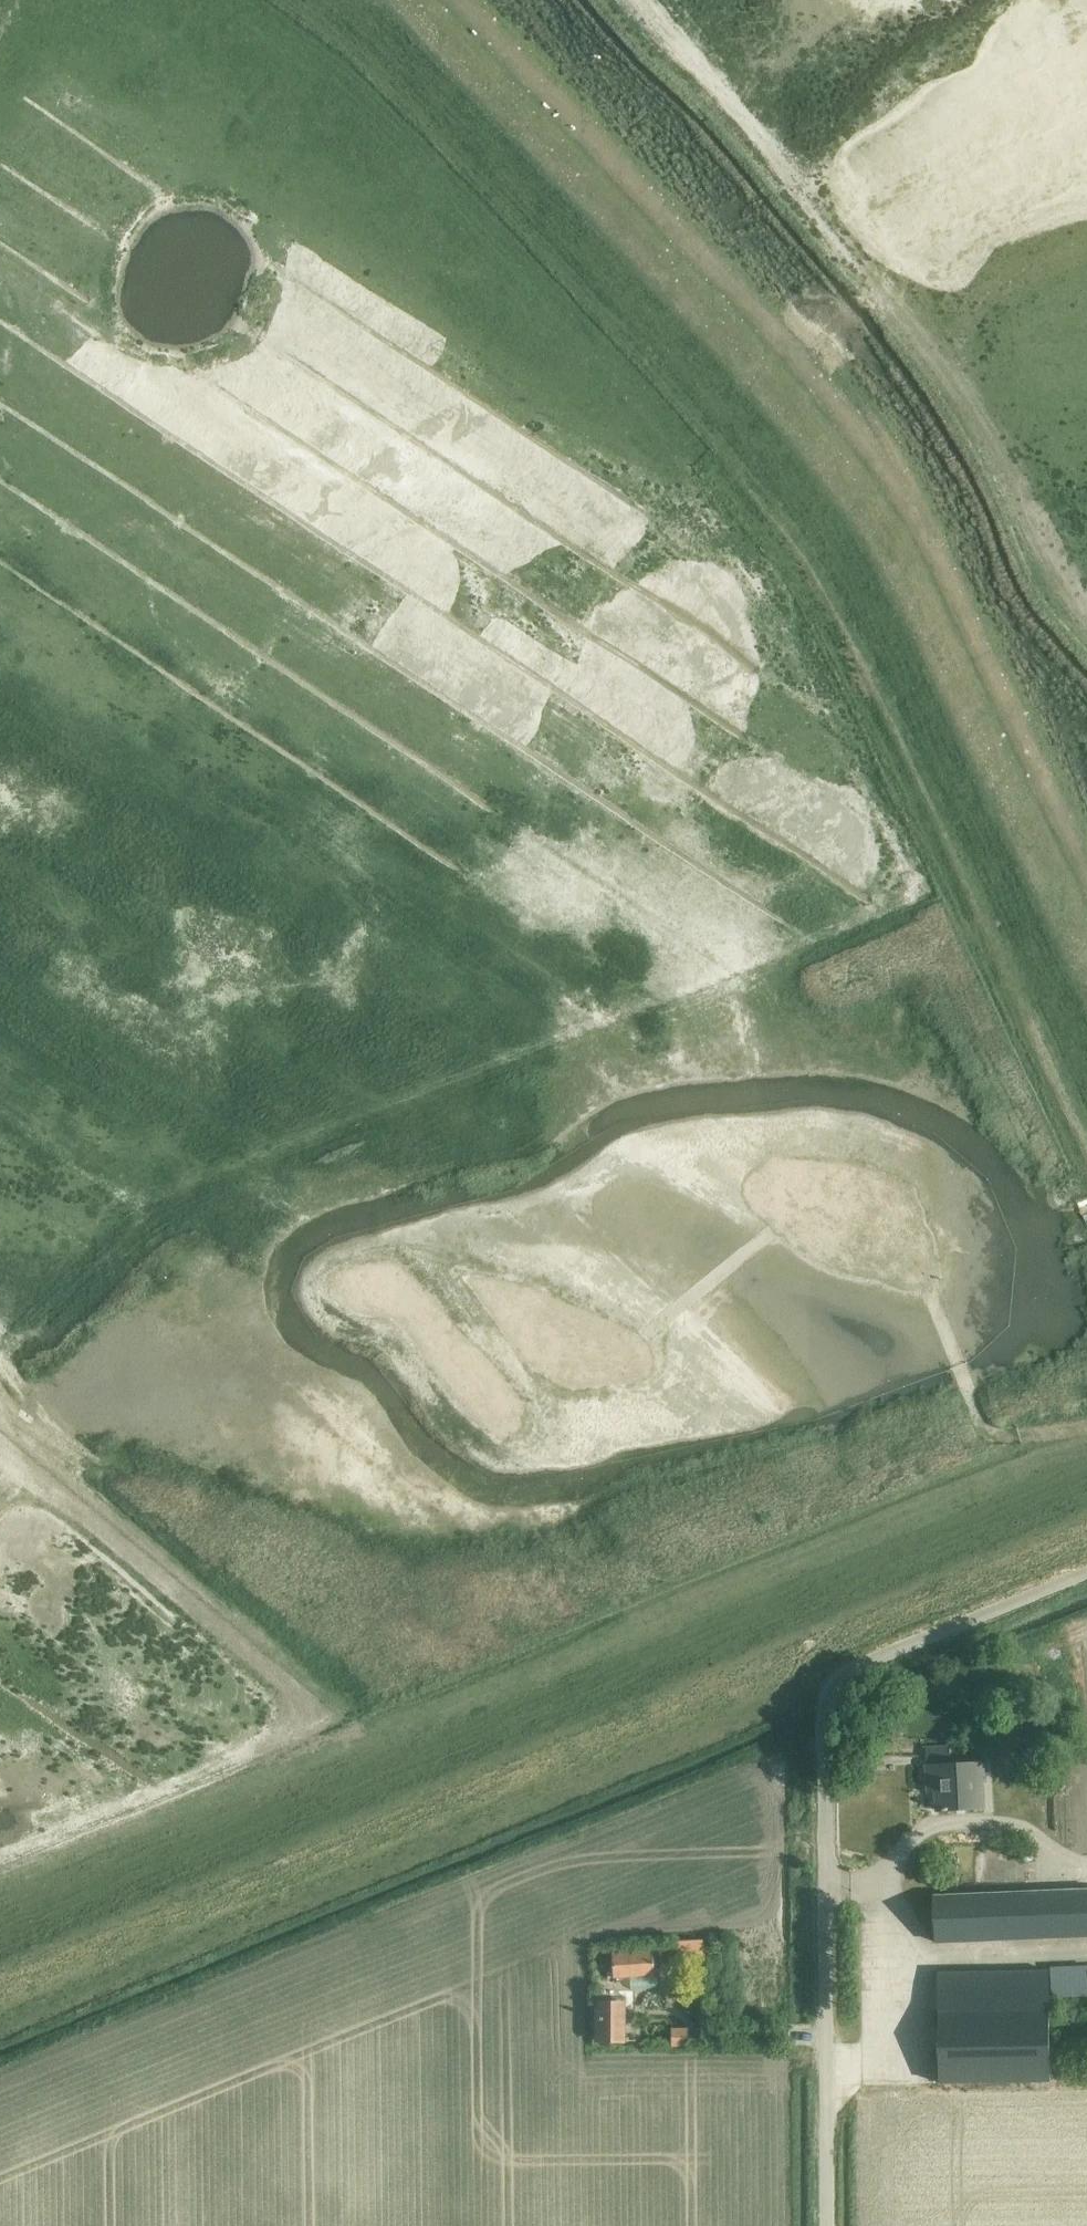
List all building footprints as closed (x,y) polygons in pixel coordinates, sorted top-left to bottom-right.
[(951,1745),(926,1747),(927,1767),(928,1783),(937,1782),(939,1811),(984,1808),(982,1764),(952,1766),(951,1745)] [(1086,1936),(1086,1891),(934,1897),(936,1942),(1086,1936)] [(613,1977),(664,1973),(663,1951),(611,1955),(613,1977)] [(1071,1968),(1052,1970),(1054,2000),(1072,1999),(1071,1968)] [(939,1973),(940,2084),(971,2083),(1052,2082),(1052,2080),(1050,1997),(1050,1971),(939,1973)] [(622,2002),(596,2002),(596,2041),(623,2041),(622,2002)] [(688,2047),(688,2028),(670,2029),(670,2047),(688,2047)]
